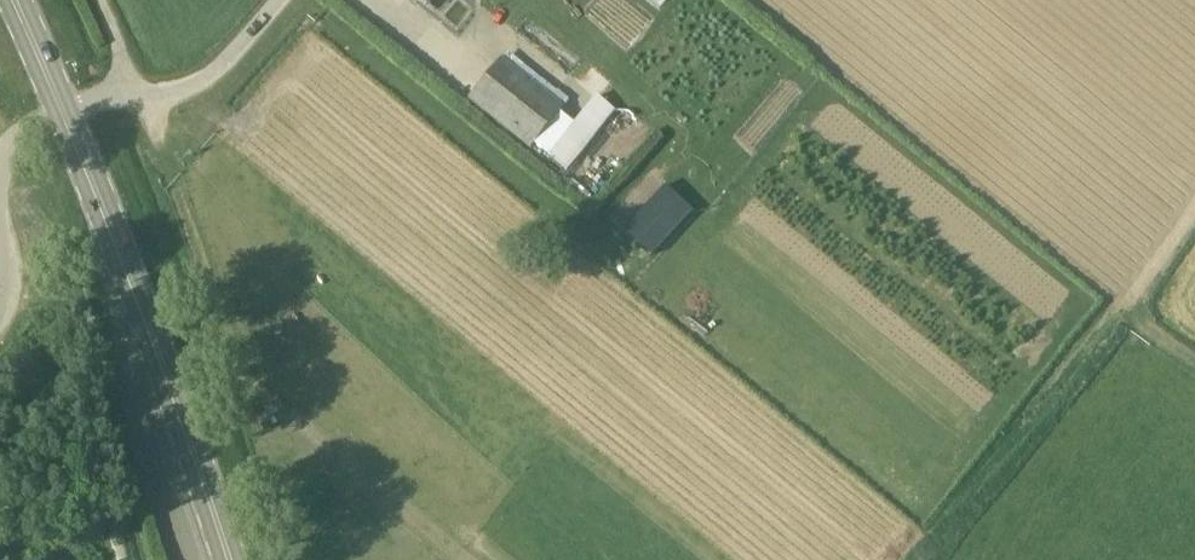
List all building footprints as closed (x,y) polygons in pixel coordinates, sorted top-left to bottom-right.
[(563,110),(501,59),(469,99),(532,149),(563,110)]
